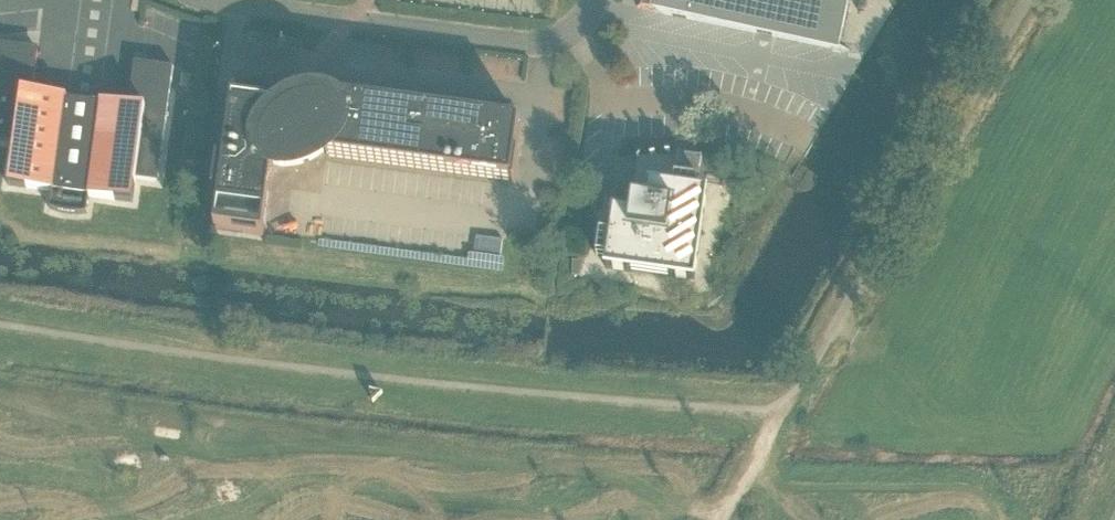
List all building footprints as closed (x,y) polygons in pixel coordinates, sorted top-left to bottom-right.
[(641,5),(637,5),(636,6),(663,11),(662,13),(849,51),(849,49),(839,47),(848,0),(642,0),(641,5)] [(68,213),(80,97),(32,91),(34,79),(37,50),(34,46),(0,41),(0,139),(14,141),(8,185),(52,191),(49,208),(61,212),(68,213)] [(80,97),(68,213),(74,214),(86,213),(89,196),(132,202),(135,178),(157,181),(173,65),(137,60),(133,63),(128,104),(80,97)] [(512,183),(514,184),(518,154),(515,154),(519,121),(334,96),(333,106),(323,103),(312,103),(302,104),(298,101),(294,101),(291,104),(291,108),(285,112),(279,116),(281,105),(232,98),(224,160),(217,159),(213,192),(219,193),(214,229),(263,236),(273,163),(285,164),(296,164),(308,160),(318,155),(327,147),(326,155),(512,181),(512,183)] [(599,232),(596,255),(606,256),(605,268),(695,280),(708,190),(697,189),(702,154),(678,151),(673,185),(649,182),(646,201),(633,199),(631,212),(613,209),(609,233),(599,232)] [(474,236),(473,253),(501,254),(501,237),(474,236)]
